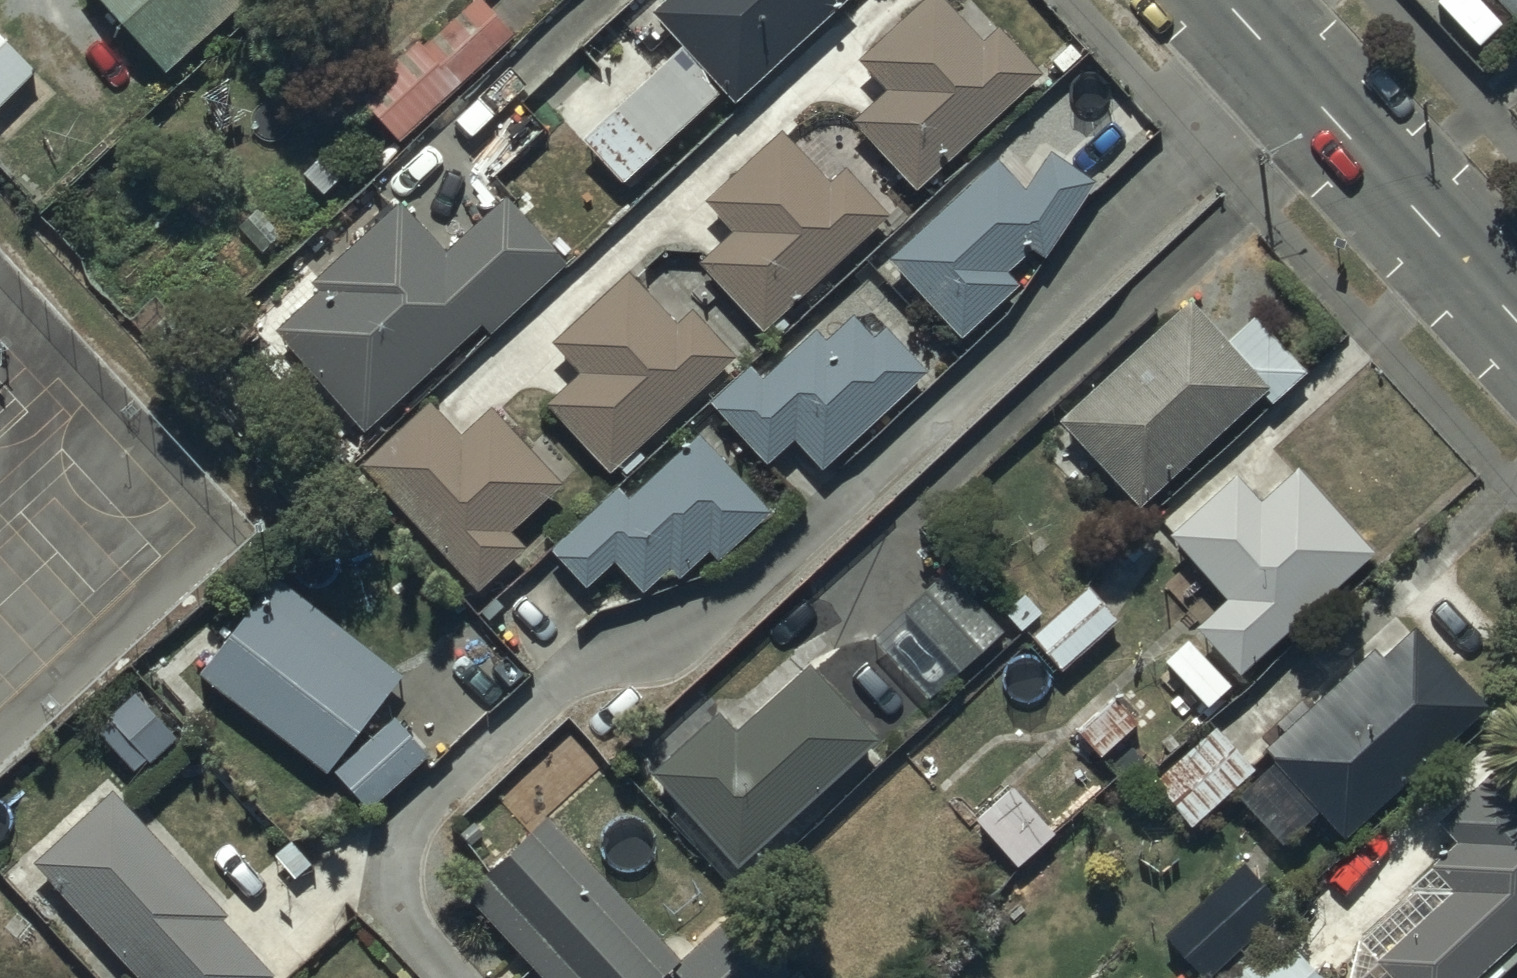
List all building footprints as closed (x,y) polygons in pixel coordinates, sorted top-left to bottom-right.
[(162,63),(234,0),(107,0),(162,63)] [(396,134),(513,31),(486,0),(469,0),(425,39),(420,33),(356,89),(396,134)] [(723,84),(731,93),(835,0),(655,0),(651,4),(683,40),(582,131),(621,175),(723,84)] [(913,183),(1039,68),(995,19),(979,34),(948,0),(914,0),(857,52),(885,82),(850,114),(913,183)] [(1512,8),(1516,3),(1516,0),(1504,0),(1512,8)] [(32,65),(0,32),(0,96),(32,65)] [(698,255),(759,324),(887,210),(843,160),(827,175),(781,123),(705,191),(734,223),(698,255)] [(887,251),(957,328),(1015,276),(1005,266),(1033,241),(1045,251),(1089,173),(1049,145),(1025,186),(995,154),(887,251)] [(273,324),(360,423),(481,317),(489,326),(565,260),(505,191),(443,245),(398,194),(306,274),(316,286),(273,324)] [(546,397),(607,466),(735,351),(691,303),(674,318),(628,266),(550,335),(579,367),(546,397)] [(1054,412),(1133,498),(1256,385),(1266,396),(1300,364),(1250,309),(1223,334),(1184,292),(1054,412)] [(709,395),(763,456),(793,430),(818,458),(923,364),(882,319),(869,330),(849,308),(823,332),(814,322),(758,372),(748,360),(709,395)] [(362,455),(474,582),(521,540),(504,521),(556,476),(489,399),(458,427),(430,395),(362,455)] [(551,545),(584,580),(612,553),(642,585),(667,561),(677,571),(706,544),(715,554),(771,502),(698,424),(625,492),(617,483),(551,545)] [(1230,466),(1164,525),(1223,589),(1190,619),(1232,665),(1367,542),(1291,459),(1254,493),(1230,466)] [(945,562),(898,601),(954,666),(999,626),(945,562)] [(201,666),(322,763),(397,668),(276,572),(201,666)] [(1028,632),(1057,665),(1114,615),(1085,582),(1028,632)] [(1233,788),(1277,838),(1314,805),(1338,831),(1481,701),(1408,621),(1376,650),(1370,644),(1260,744),(1270,755),(1233,788)] [(714,704),(654,761),(649,765),(735,859),(876,730),(807,654),(731,723),(714,704)] [(331,764),(366,803),(426,749),(391,709),(331,764)] [(1146,775),(1185,820),(1248,765),(1209,720),(1146,775)] [(1488,765),(1437,811),(1457,834),(1429,859),(1450,882),(1371,953),(1394,977),(1461,977),(1516,928),(1516,798),(1488,765)] [(969,812),(1011,861),(1051,827),(1010,778),(969,812)] [(145,977),(259,977),(271,968),(219,911),(224,906),(111,782),(32,853),(145,977)] [(547,977),(647,977),(674,955),(547,812),(465,885),(547,977)] [(1240,859),(1160,927),(1198,972),(1278,904),(1240,859)] [(1281,928),(1224,977),(1326,977),(1281,928)]
